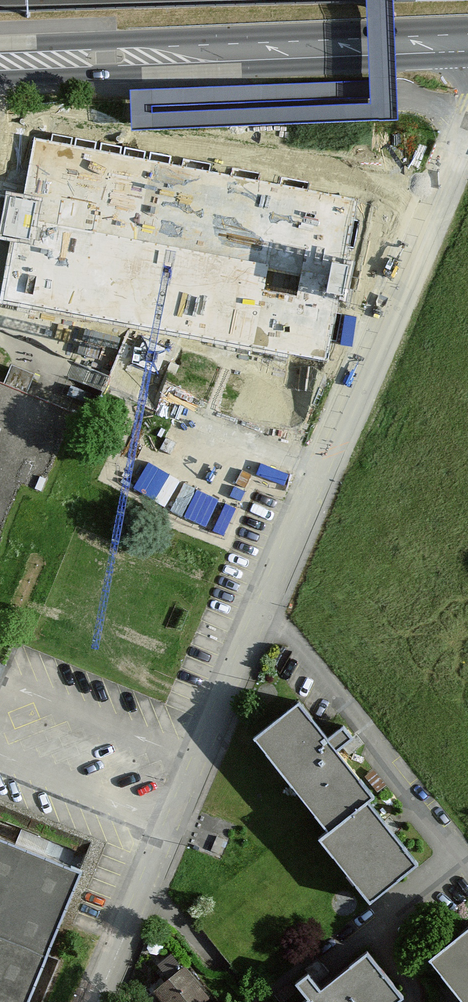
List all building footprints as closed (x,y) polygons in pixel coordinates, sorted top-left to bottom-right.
[(3,301),(325,364),(358,194),(34,130),(26,170),(21,195),(7,192),(0,228),(0,238),(15,241),(3,301)] [(0,381),(0,546),(27,484),(44,492),(74,413),(33,395),(27,392),(3,382),(0,381)] [(331,738),(304,703),(256,741),(332,838),(324,845),(374,908),(424,869),(375,805),(381,801),(343,753),(359,740),(348,725),(331,738)] [(92,875),(0,836),(0,1001),(36,1001),(92,875)] [(426,959),(460,1001),(467,1001),(467,926),(426,959)] [(403,995),(367,951),(320,988),(308,972),(296,982),(308,997),(303,1001),(395,1001),(403,995)] [(157,989),(167,1001),(201,1001),(212,993),(180,954),(175,958),(171,953),(159,963),(171,978),(157,989)]
